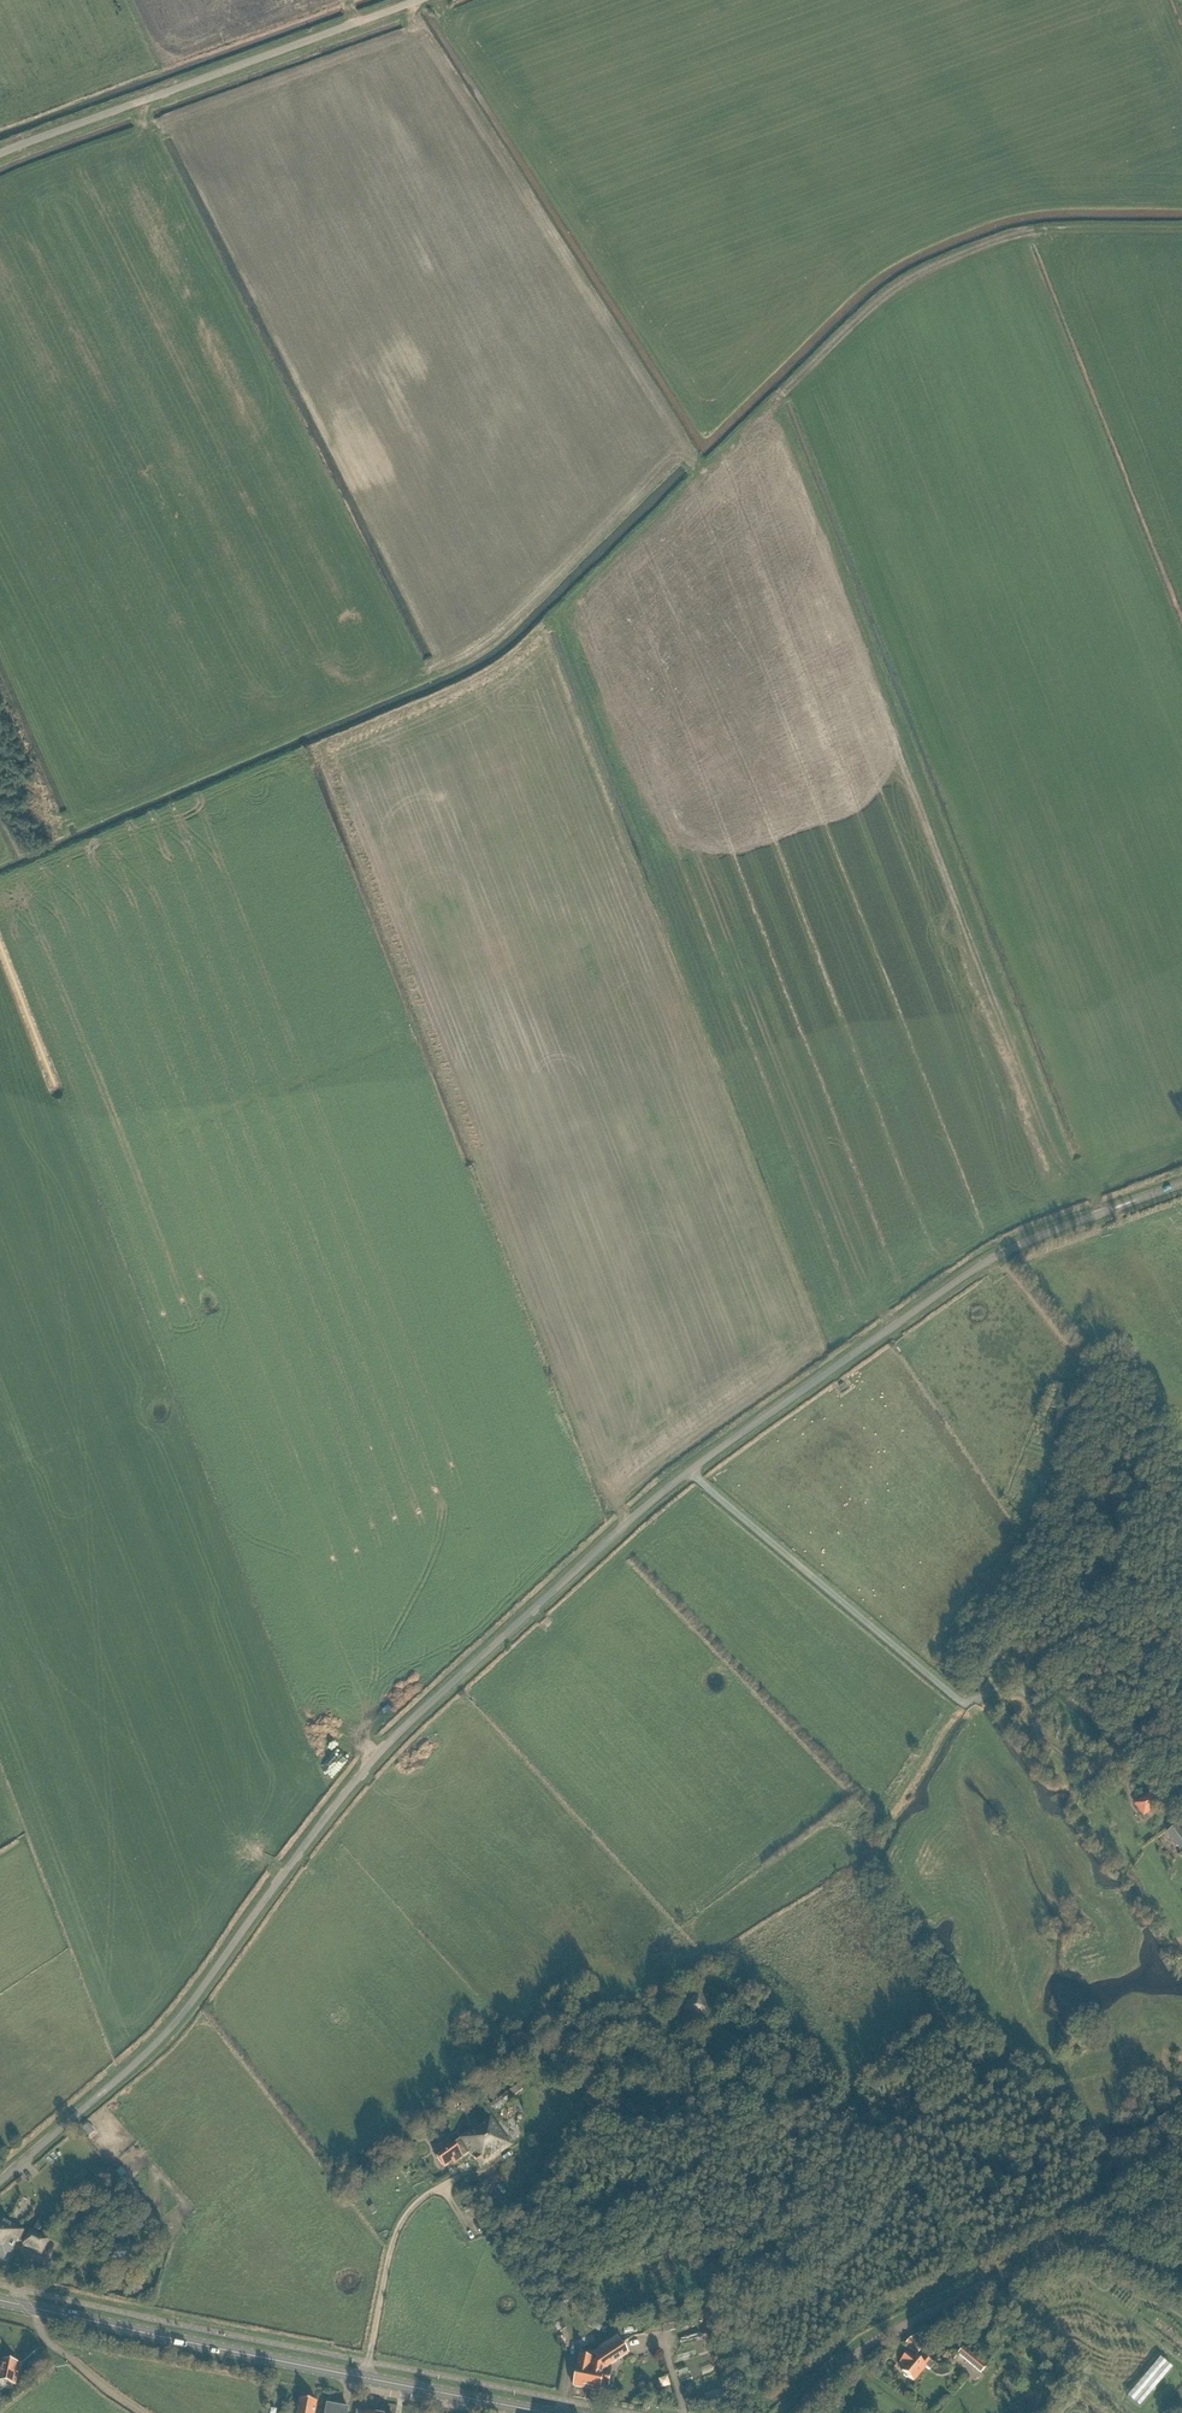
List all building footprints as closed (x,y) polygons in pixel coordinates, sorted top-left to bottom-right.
[(1148,1794),(1134,1805),(1140,1813),(1146,1809),(1149,1813),(1158,1806),(1148,1794)] [(1180,1852),(1181,1851),(1181,1829),(1179,1825),(1167,1834),(1180,1852)] [(584,1997),(570,2007),(578,2019),(593,2008),(584,1997)] [(491,2119),(461,2140),(461,2141),(470,2154),(481,2169),(512,2147),(491,2119)] [(826,2120),(813,2133),(821,2141),(834,2127),(826,2120)] [(95,2132),(89,2125),(83,2130),(89,2137),(95,2132)] [(442,2154),(436,2159),(444,2170),(452,2164),(454,2167),(465,2158),(470,2154),(461,2141),(455,2145),(453,2146),(448,2139),(437,2148),(442,2154)] [(542,2192),(534,2188),(529,2197),(538,2201),(542,2192)] [(24,2232),(0,2219),(0,2259),(8,2263),(18,2243),(20,2244),(20,2242),(23,2244),(23,2245),(41,2256),(50,2240),(31,2231),(29,2235),(24,2232)] [(109,2251),(104,2251),(104,2258),(110,2258),(110,2260),(128,2259),(127,2244),(109,2245),(109,2251)] [(594,2312),(589,2321),(600,2327),(602,2324),(600,2323),(603,2317),(594,2312)] [(672,2318),(660,2321),(662,2329),(674,2326),(672,2318)] [(577,2371),(573,2387),(586,2390),(591,2367),(592,2364),(592,2363),(622,2344),(617,2338),(593,2354),(592,2360),(580,2358),(577,2371)] [(910,2340),(905,2345),(917,2355),(922,2349),(910,2340)] [(591,2367),(586,2390),(599,2393),(601,2386),(608,2388),(610,2377),(603,2376),(604,2370),(628,2354),(622,2344),(592,2363),(592,2364),(591,2367)] [(963,2349),(958,2355),(981,2374),(986,2368),(963,2349)] [(908,2354),(900,2363),(906,2368),(902,2372),(903,2374),(903,2376),(906,2378),(909,2378),(914,2382),(926,2368),(930,2371),(935,2366),(931,2362),(926,2358),(921,2364),(914,2358),(913,2359),(908,2354)] [(15,2374),(18,2364),(4,2361),(3,2365),(0,2364),(0,2374),(1,2375),(0,2379),(0,2382),(16,2385),(18,2374),(15,2374)] [(670,2388),(663,2390),(665,2397),(672,2395),(670,2388)] [(297,2412),(316,2412),(318,2404),(300,2400),(297,2412)]
